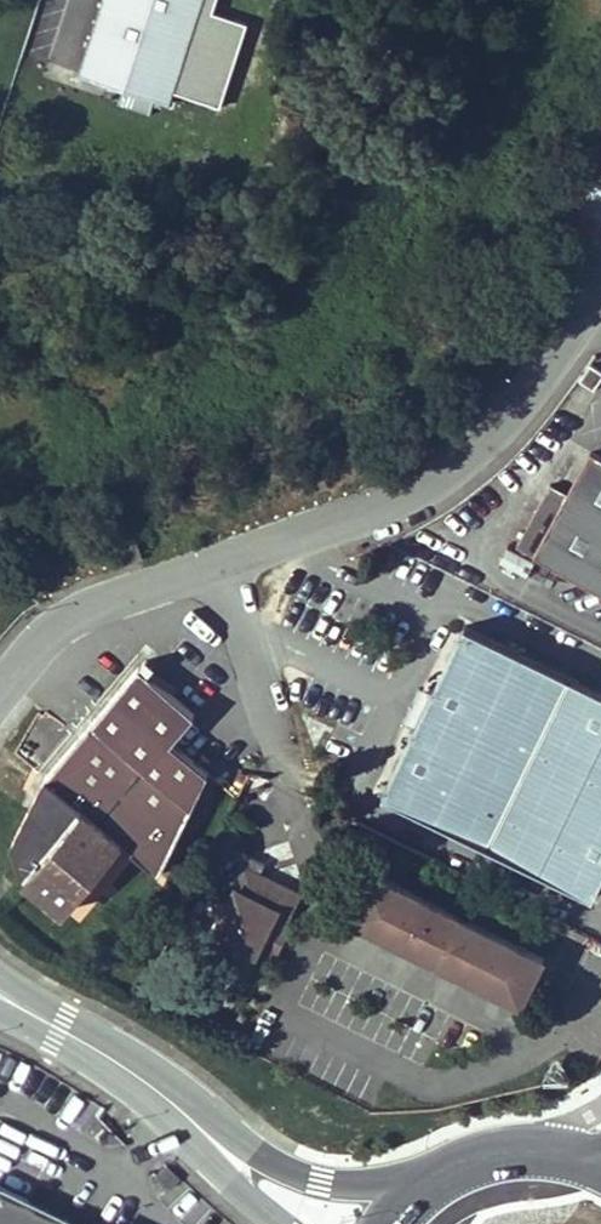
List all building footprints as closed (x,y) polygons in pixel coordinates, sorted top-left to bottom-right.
[(77,68),(162,95),(193,0),(96,0),(77,68)] [(121,85),(116,101),(148,111),(153,96),(121,85)] [(519,541),(600,584),(600,458),(588,451),(565,495),(548,486),(519,541)] [(382,795),(592,899),(600,880),(600,693),(465,626),(428,700),(418,696),(407,719),(415,724),(382,795)] [(121,844),(167,791),(200,821),(227,791),(169,741),(193,713),(137,664),(41,775),(29,798),(55,820),(64,809),(76,819),(82,810),(121,844)] [(121,844),(156,873),(200,821),(167,791),(121,844)] [(55,820),(29,798),(9,840),(23,877),(65,912),(121,844),(82,810),(76,819),(64,809),(55,820)] [(286,927),(302,893),(248,866),(243,876),(237,874),(233,883),(239,886),(204,957),(245,977),(249,969),(262,975),(275,949),(280,951),(290,929),(286,927)] [(373,872),(351,918),(525,1004),(547,958),(373,872)] [(0,1190),(0,1223),(69,1223),(0,1190)]
